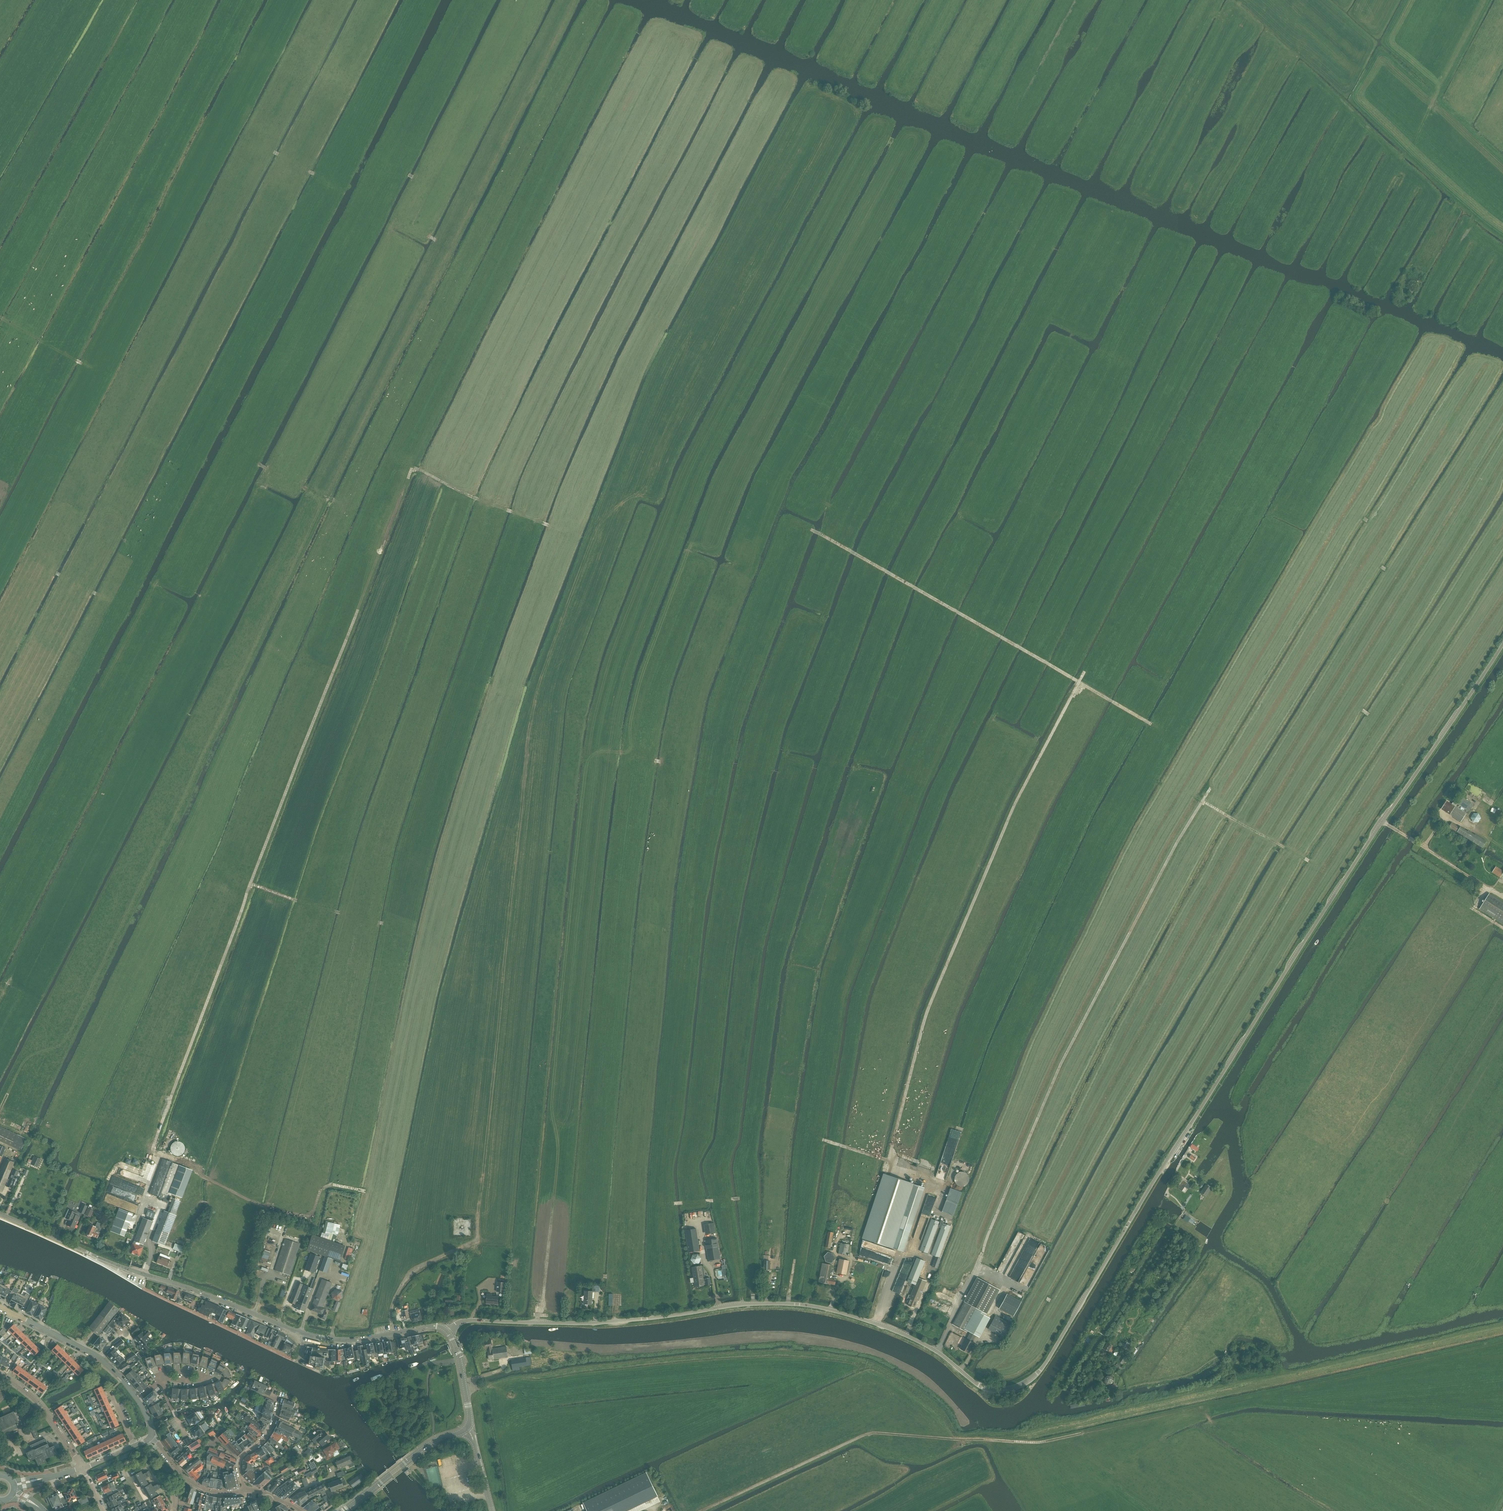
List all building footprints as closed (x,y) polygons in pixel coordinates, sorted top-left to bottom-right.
[(1474,805),(1463,798),(1459,804),(1455,801),(1452,805),(1447,801),(1442,809),(1461,822),(1469,811),(1474,805)] [(1457,832),(1459,828),(1452,823),(1449,827),(1457,832)] [(1482,848),(1483,848),(1487,841),(1469,830),(1468,831),(1460,827),(1457,832),(1482,848)] [(1502,873),(1502,871),(1496,867),(1492,873),(1500,877),(1502,873)] [(1490,894),(1479,909),(1502,924),(1502,902),(1490,894)] [(22,1150),(27,1138),(0,1126),(0,1140),(22,1150)] [(173,1154),(174,1155),(175,1156),(176,1156),(177,1156),(178,1156),(179,1156),(180,1156),(182,1155),(183,1154),(183,1153),(184,1153),(184,1152),(185,1151),(185,1150),(185,1149),(185,1148),(185,1147),(185,1146),(184,1145),(184,1144),(183,1144),(183,1143),(182,1143),(181,1142),(180,1142),(180,1141),(179,1141),(178,1141),(177,1141),(176,1141),(175,1142),(174,1142),(174,1143),(173,1143),(172,1144),(171,1145),(171,1146),(171,1147),(170,1147),(170,1148),(170,1149),(170,1150),(171,1151),(171,1152),(172,1153),(173,1154)] [(29,1159),(27,1163),(37,1167),(38,1163),(40,1159),(34,1156),(32,1161),(29,1159)] [(2,1192),(6,1182),(7,1179),(14,1162),(5,1158),(0,1170),(0,1191),(2,1192)] [(163,1159),(149,1194),(159,1197),(158,1199),(168,1203),(168,1201),(171,1193),(182,1166),(163,1159)] [(192,1170),(182,1166),(171,1193),(181,1197),(192,1170)] [(7,1179),(6,1182),(8,1182),(6,1186),(12,1189),(14,1182),(19,1172),(13,1169),(9,1179),(7,1179)] [(955,1181),(955,1182),(956,1183),(956,1184),(957,1184),(957,1185),(958,1185),(959,1186),(960,1186),(961,1186),(962,1186),(963,1186),(964,1186),(965,1186),(966,1185),(967,1185),(967,1184),(968,1184),(968,1183),(969,1183),(969,1182),(969,1181),(969,1180),(970,1179),(970,1178),(969,1177),(969,1176),(969,1175),(968,1175),(968,1174),(967,1174),(967,1173),(966,1173),(966,1172),(965,1172),(964,1172),(963,1171),(962,1171),(961,1171),(960,1172),(959,1172),(958,1172),(958,1173),(957,1173),(956,1174),(956,1175),(955,1176),(955,1177),(955,1178),(955,1179),(955,1180),(955,1181)] [(884,1174),(863,1238),(903,1252),(924,1188),(884,1174)] [(1180,1179),(1174,1187),(1181,1191),(1182,1191),(1187,1183),(1180,1179)] [(1200,1193),(1206,1197),(1212,1188),(1206,1185),(1200,1193)] [(950,1188),(941,1212),(953,1216),(962,1193),(950,1188)] [(164,1211),(152,1241),(164,1246),(176,1215),(175,1215),(180,1201),(173,1199),(167,1212),(164,1211)] [(119,1208),(110,1231),(124,1236),(126,1231),(129,1232),(130,1230),(127,1228),(133,1214),(119,1208)] [(69,1210),(65,1218),(69,1220),(67,1225),(74,1228),(79,1217),(77,1216),(78,1214),(72,1211),(69,1210)] [(1189,1221),(1193,1224),(1195,1222),(1195,1221),(1186,1215),(1183,1219),(1188,1222),(1189,1221)] [(133,1243),(130,1252),(130,1253),(132,1254),(133,1254),(139,1256),(152,1221),(143,1218),(133,1244),(133,1243)] [(920,1251),(927,1254),(939,1222),(932,1219),(920,1251)] [(323,1233),(328,1235),(331,1223),(326,1221),(323,1233)] [(92,1235),(97,1238),(103,1225),(97,1222),(95,1227),(90,1225),(87,1234),(87,1236),(89,1237),(91,1236),(92,1235)] [(932,1267),(937,1268),(940,1258),(939,1258),(950,1226),(943,1223),(931,1255),(936,1257),(933,1263),(932,1267)] [(714,1234),(713,1224),(703,1225),(705,1235),(714,1234)] [(696,1229),(685,1230),(688,1253),(699,1251),(696,1229)] [(828,1232),(825,1247),(830,1248),(833,1233),(828,1232)] [(312,1235),(307,1250),(324,1256),(331,1258),(336,1260),(340,1261),(345,1246),(331,1241),(331,1240),(332,1237),(333,1234),(330,1233),(327,1240),(317,1237),(312,1235)] [(717,1238),(705,1240),(708,1261),(720,1259),(717,1238)] [(285,1240),(282,1248),(275,1271),(289,1275),(300,1245),(285,1240)] [(265,1241),(264,1246),(273,1249),(275,1244),(265,1241)] [(840,1243),(838,1254),(847,1255),(849,1245),(840,1243)] [(185,1247),(175,1244),(173,1249),(183,1253),(185,1247)] [(270,1251),(264,1249),(261,1259),(267,1261),(270,1251)] [(823,1256),(825,1262),(831,1264),(835,1259),(833,1253),(827,1252),(823,1256)] [(159,1256),(157,1262),(167,1266),(169,1260),(170,1258),(161,1254),(160,1256),(159,1256)] [(305,1270),(314,1273),(320,1257),(311,1254),(305,1270)] [(702,1258),(698,1254),(693,1255),(691,1259),(694,1263),(700,1263),(702,1258)] [(324,1256),(319,1271),(326,1273),(331,1258),(324,1256)] [(836,1273),(846,1275),(849,1261),(839,1259),(836,1273)] [(910,1300),(908,1305),(914,1308),(917,1301),(918,1301),(926,1281),(918,1278),(924,1261),(917,1259),(907,1282),(915,1285),(910,1296),(909,1295),(907,1299),(910,1300)] [(866,1269),(866,1267),(866,1266),(865,1264),(864,1263),(862,1263),(861,1262),(859,1262),(858,1263),(857,1264),(856,1265),(855,1266),(855,1268),(855,1269),(855,1270),(856,1272),(858,1273),(859,1273),(860,1273),(862,1273),(863,1272),(864,1271),(865,1270),(866,1269)] [(822,1264),(818,1282),(828,1284),(835,1285),(836,1280),(829,1279),(832,1266),(822,1264)] [(705,1278),(705,1279),(703,1279),(701,1266),(692,1267),(695,1286),(704,1285),(706,1284),(706,1285),(711,1284),(710,1278),(705,1278)] [(965,1339),(963,1343),(960,1349),(968,1353),(971,1347),(972,1348),(974,1344),(971,1342),(972,1340),(973,1341),(976,1335),(978,1337),(989,1317),(985,1315),(999,1289),(978,1278),(964,1302),(952,1324),(966,1332),(967,1331),(970,1333),(967,1339),(965,1339)] [(326,1314),(326,1312),(325,1312),(326,1309),(324,1309),(324,1308),(322,1308),(332,1283),(322,1279),(312,1304),(310,1310),(321,1314),(320,1318),(325,1320),(327,1314),(326,1314)] [(505,1283),(498,1282),(497,1292),(505,1292),(505,1283)] [(297,1283),(289,1302),(295,1304),(296,1304),(295,1308),(304,1312),(313,1289),(310,1287),(304,1285),(297,1302),(296,1301),(302,1285),(297,1283)] [(9,1298),(12,1291),(7,1289),(8,1288),(4,1286),(0,1294),(0,1300),(1,1301),(2,1300),(3,1301),(6,1297),(9,1298)] [(168,1288),(166,1293),(171,1295),(170,1298),(176,1301),(179,1292),(168,1288)] [(11,1306),(14,1308),(21,1294),(17,1292),(17,1293),(12,1291),(9,1298),(11,1299),(9,1304),(11,1305),(11,1306)] [(584,1304),(592,1305),(592,1291),(585,1291),(584,1304)] [(23,1305),(25,1306),(29,1299),(28,1299),(30,1295),(26,1293),(24,1296),(21,1294),(14,1308),(18,1309),(19,1309),(20,1310),(23,1305)] [(183,1299),(192,1302),(194,1297),(186,1293),(183,1299)] [(487,1294),(486,1303),(498,1304),(498,1295),(498,1297),(492,1296),(492,1295),(487,1294)] [(1021,1302),(1007,1294),(999,1308),(1013,1316),(1021,1302)] [(31,1316),(34,1311),(38,1303),(34,1301),(34,1302),(29,1299),(25,1306),(28,1308),(26,1312),(28,1313),(28,1314),(31,1316)] [(38,1303),(34,1311),(37,1312),(35,1317),(36,1318),(40,1320),(43,1314),(44,1314),(46,1310),(45,1310),(47,1307),(43,1305),(44,1303),(39,1300),(38,1303)] [(206,1310),(210,1303),(202,1300),(199,1307),(201,1307),(199,1312),(208,1316),(209,1316),(210,1314),(209,1313),(210,1312),(206,1310)] [(109,1302),(92,1323),(88,1328),(98,1336),(119,1309),(109,1302)] [(218,1306),(210,1303),(206,1310),(210,1312),(215,1314),(218,1306)] [(223,1309),(218,1306),(215,1314),(220,1316),(223,1309)] [(222,1323),(223,1323),(228,1311),(224,1309),(218,1321),(222,1323)] [(411,1315),(413,1322),(422,1320),(419,1310),(409,1312),(408,1310),(402,1311),(404,1320),(410,1318),(409,1315),(411,1315)] [(226,1317),(233,1320),(236,1314),(232,1312),(228,1311),(223,1323),(224,1324),(225,1321),(225,1320),(226,1317)] [(116,1315),(109,1325),(113,1329),(116,1326),(113,1324),(115,1322),(123,1328),(125,1325),(128,1327),(131,1323),(128,1321),(129,1320),(128,1319),(129,1318),(125,1316),(121,1314),(119,1317),(116,1315)] [(231,1324),(239,1327),(244,1317),(236,1314),(233,1320),(231,1324)] [(995,1316),(988,1329),(1004,1338),(1011,1324),(995,1316)] [(244,1317),(239,1327),(243,1329),(242,1332),(244,1333),(251,1320),(244,1317)] [(255,1334),(260,1324),(252,1321),(245,1334),(252,1338),(255,1334)] [(267,1327),(260,1324),(255,1334),(261,1337),(262,1337),(267,1327)] [(13,1325),(8,1330),(13,1334),(18,1329),(13,1325)] [(137,1326),(130,1331),(133,1335),(140,1329),(137,1326)] [(272,1336),(275,1337),(278,1331),(278,1332),(275,1330),(268,1328),(265,1336),(271,1339),(272,1336)] [(18,1329),(13,1334),(17,1339),(22,1334),(18,1329)] [(138,1346),(144,1352),(148,1348),(145,1345),(151,1339),(148,1336),(150,1334),(146,1329),(144,1332),(143,1331),(136,1338),(141,1343),(138,1346)] [(281,1339),(283,1340),(285,1335),(278,1331),(275,1337),(271,1346),(276,1349),(276,1348),(281,1339)] [(19,1341),(17,1343),(19,1345),(22,1343),(27,1338),(22,1334),(17,1339),(19,1341)] [(420,1335),(414,1336),(415,1339),(416,1339),(418,1346),(423,1344),(422,1342),(421,1339),(424,1338),(423,1334),(420,1335)] [(285,1341),(284,1343),(293,1346),(295,1342),(288,1336),(285,1335),(283,1340),(285,1341)] [(414,1336),(408,1337),(408,1338),(411,1347),(413,1347),(412,1345),(414,1344),(415,1347),(418,1346),(416,1339),(415,1339),(414,1336)] [(94,1345),(100,1350),(101,1350),(104,1346),(105,1346),(107,1344),(106,1343),(107,1342),(106,1342),(106,1341),(104,1339),(103,1340),(100,1337),(93,1344),(93,1345),(94,1345)] [(27,1338),(22,1343),(26,1347),(31,1342),(27,1338)] [(402,1338),(398,1339),(400,1348),(405,1347),(406,1350),(412,1348),(411,1347),(408,1338),(404,1339),(404,1338),(402,1338)] [(114,1344),(116,1348),(124,1342),(121,1339),(114,1344)] [(481,1340),(483,1350),(487,1349),(489,1359),(508,1357),(507,1347),(492,1349),(491,1339),(481,1340)] [(385,1342),(385,1343),(387,1352),(392,1351),(392,1353),(396,1352),(394,1341),(391,1342),(391,1341),(388,1342),(388,1341),(385,1341),(385,1342)] [(31,1342),(26,1347),(30,1351),(35,1346),(31,1342)] [(376,1344),(376,1345),(377,1345),(378,1354),(383,1353),(383,1354),(387,1354),(387,1352),(385,1343),(382,1343),(379,1343),(379,1342),(376,1343),(377,1344),(376,1344)] [(293,1346),(284,1343),(280,1350),(289,1354),(293,1346)] [(368,1348),(368,1349),(369,1354),(372,1353),(372,1358),(373,1357),(373,1358),(374,1358),(374,1357),(379,1356),(378,1354),(377,1345),(376,1345),(374,1345),(373,1343),(367,1344),(367,1345),(364,1345),(365,1348),(368,1348)] [(1108,1343),(1104,1349),(1108,1352),(1110,1353),(1114,1347),(1110,1344),(1108,1343)] [(52,1350),(57,1354),(61,1349),(57,1345),(52,1350)] [(369,1354),(368,1349),(364,1350),(363,1345),(358,1346),(359,1353),(361,1352),(363,1364),(370,1362),(369,1354)] [(35,1346),(30,1351),(35,1355),(39,1351),(39,1350),(35,1346)] [(336,1360),(336,1350),(328,1350),(313,1348),(307,1346),(305,1357),(310,1359),(309,1363),(310,1364),(317,1366),(316,1369),(323,1370),(324,1364),(325,1364),(325,1365),(326,1366),(329,1366),(330,1365),(330,1364),(334,1365),(334,1361),(336,1361),(336,1360)] [(345,1349),(347,1361),(355,1359),(353,1347),(345,1349)] [(107,1356),(112,1361),(118,1355),(116,1352),(117,1351),(114,1348),(111,1351),(111,1352),(107,1356)] [(57,1354),(61,1358),(66,1353),(61,1349),(57,1354)] [(341,1349),(336,1350),(336,1360),(337,1362),(340,1362),(340,1360),(345,1360),(344,1349),(341,1349)] [(165,1364),(173,1364),(173,1351),(173,1354),(170,1354),(170,1353),(165,1353),(165,1352),(164,1352),(165,1364)] [(182,1363),(182,1364),(183,1351),(183,1354),(179,1354),(179,1353),(175,1353),(175,1351),(173,1351),(173,1364),(182,1363)] [(182,1364),(190,1364),(193,1352),(192,1355),(189,1354),(189,1353),(184,1353),(185,1351),(183,1351),(182,1364)] [(157,1366),(165,1364),(164,1352),(163,1352),(164,1355),(160,1355),(160,1354),(156,1355),(155,1354),(154,1354),(157,1366)] [(196,1366),(199,1366),(203,1354),(202,1354),(201,1357),(198,1356),(198,1355),(194,1354),(194,1353),(193,1352),(190,1364),(196,1366)] [(61,1358),(65,1363),(70,1358),(66,1353),(61,1358)] [(126,1358),(128,1361),(137,1355),(134,1353),(126,1358)] [(156,1366),(157,1366),(154,1354),(154,1357),(151,1358),(151,1357),(146,1358),(146,1357),(144,1357),(148,1369),(156,1366)] [(207,1369),(212,1357),(210,1360),(207,1359),(208,1358),(203,1356),(204,1355),(203,1354),(199,1366),(207,1369)] [(118,1355),(112,1361),(116,1366),(120,1362),(121,1362),(124,1359),(122,1357),(121,1357),(118,1355)] [(212,1371),(215,1372),(221,1362),(221,1361),(219,1364),(216,1362),(217,1361),(213,1359),(213,1358),(212,1357),(207,1369),(212,1371)] [(530,1357),(511,1360),(512,1366),(513,1370),(513,1371),(520,1370),(519,1369),(519,1367),(531,1365),(530,1357)] [(4,1358),(1,1364),(6,1367),(10,1361),(4,1358)] [(65,1363),(70,1367),(74,1362),(70,1358),(65,1363)] [(70,1367),(74,1371),(79,1366),(74,1362),(70,1367)] [(118,1368),(123,1372),(130,1368),(126,1362),(118,1368)] [(221,1362),(215,1372),(220,1375),(223,1374),(224,1377),(231,1376),(228,1371),(229,1371),(225,1367),(225,1366),(221,1363),(222,1362),(221,1362)] [(13,1371),(18,1375),(22,1369),(17,1366),(13,1371)] [(79,1366),(74,1371),(77,1374),(78,1375),(83,1370),(79,1366)] [(18,1375),(23,1379),(27,1373),(22,1369),(18,1375)] [(132,1370),(126,1375),(130,1379),(136,1374),(132,1370)] [(23,1379),(28,1382),(32,1376),(27,1373),(23,1379)] [(136,1374),(130,1379),(133,1384),(139,1378),(141,1377),(137,1373),(136,1374)] [(1107,1375),(1104,1378),(1104,1382),(1107,1385),(1111,1385),(1114,1382),(1114,1378),(1111,1375),(1107,1375)] [(28,1382),(33,1386),(37,1380),(32,1376),(28,1382)] [(139,1378),(133,1384),(136,1388),(143,1383),(139,1378)] [(219,1380),(214,1383),(219,1394),(221,1393),(220,1392),(224,1390),(224,1389),(229,1386),(227,1385),(231,1381),(224,1378),(222,1382),(220,1381),(219,1380)] [(33,1386),(37,1389),(42,1383),(37,1380),(33,1386)] [(251,1389),(257,1391),(261,1383),(254,1381),(254,1382),(253,1384),(251,1389)] [(42,1383),(37,1389),(42,1393),(46,1387),(42,1383)] [(143,1383),(136,1388),(140,1392),(146,1387),(143,1383)] [(214,1383),(206,1386),(210,1397),(211,1397),(211,1396),(215,1394),(215,1393),(218,1391),(219,1394),(214,1383)] [(261,1383),(257,1391),(264,1394),(265,1394),(270,1395),(271,1392),(266,1390),(266,1389),(266,1390),(267,1387),(267,1386),(261,1383)] [(206,1386),(198,1388),(201,1400),(202,1399),(202,1398),(206,1397),(206,1396),(209,1394),(210,1397),(206,1386)] [(94,1389),(97,1395),(103,1392),(101,1387),(94,1389)] [(181,1401),(181,1389),(172,1388),(172,1389),(168,1389),(168,1390),(168,1391),(168,1393),(168,1394),(169,1395),(169,1396),(170,1398),(171,1399),(177,1400),(177,1398),(181,1398),(181,1401)] [(198,1388),(189,1389),(191,1401),(192,1401),(192,1399),(197,1399),(196,1398),(200,1397),(200,1400),(201,1400),(198,1388)] [(189,1389),(181,1389),(181,1401),(182,1401),(182,1400),(187,1400),(187,1399),(190,1398),(191,1401),(189,1389)] [(144,1399),(148,1405),(148,1404),(153,1401),(154,1401),(156,1400),(156,1398),(155,1397),(157,1396),(157,1395),(158,1394),(155,1390),(153,1391),(144,1399)] [(97,1395),(99,1401),(106,1398),(103,1392),(97,1395)] [(99,1401),(102,1406),(108,1403),(106,1398),(99,1401)] [(259,1403),(255,1410),(266,1415),(271,1418),(274,1407),(273,1407),(273,1405),(274,1405),(273,1405),(274,1401),(266,1398),(262,1405),(259,1403)] [(284,1399),(282,1406),(295,1411),(297,1411),(297,1409),(293,1408),(293,1407),(294,1407),(295,1404),(294,1404),(295,1403),(284,1399)] [(102,1406),(104,1411),(111,1409),(108,1403),(102,1406)] [(150,1407),(152,1412),(160,1409),(157,1404),(150,1407)] [(55,1410),(58,1415),(64,1411),(61,1406),(55,1410)] [(282,1406),(281,1411),(294,1416),(294,1415),(296,1416),(297,1412),(295,1411),(282,1406)] [(3,1435),(28,1423),(21,1409),(14,1412),(13,1411),(0,1417),(0,1431),(1,1431),(3,1435)] [(104,1411),(107,1417),(113,1414),(111,1409),(104,1411)] [(160,1409),(152,1412),(155,1417),(162,1414),(160,1409)] [(271,1418),(263,1414),(255,1410),(254,1412),(261,1416),(260,1419),(268,1425),(271,1418)] [(64,1411),(58,1415),(62,1420),(68,1416),(67,1416),(69,1415),(68,1413),(66,1414),(64,1411)] [(294,1416),(281,1411),(279,1417),(289,1421),(290,1418),(293,1419),(294,1416)] [(188,1420),(188,1421),(190,1426),(194,1423),(194,1424),(199,1420),(201,1419),(196,1412),(194,1413),(187,1418),(188,1420)] [(245,1412),(242,1416),(246,1419),(263,1433),(268,1426),(267,1426),(262,1422),(261,1421),(259,1424),(249,1415),(245,1412)] [(107,1417),(109,1422),(116,1419),(113,1414),(107,1417)] [(62,1420),(65,1425),(71,1421),(68,1416),(62,1420)] [(242,1416),(240,1419),(243,1421),(244,1420),(248,1423),(247,1424),(249,1425),(247,1428),(249,1430),(253,1433),(258,1437),(258,1438),(263,1433),(246,1419),(242,1416)] [(116,1419),(109,1422),(112,1428),(118,1425),(116,1419)] [(279,1419),(275,1428),(289,1434),(298,1438),(298,1436),(302,1438),(305,1435),(300,1433),(300,1432),(294,1430),(294,1429),(289,1427),(290,1424),(286,1422),(279,1419)] [(65,1425),(68,1430),(74,1426),(71,1421),(65,1425)] [(192,1434),(195,1439),(199,1436),(199,1437),(203,1433),(205,1432),(200,1425),(198,1426),(191,1431),(193,1433),(192,1434)] [(34,1426),(30,1428),(35,1439),(39,1437),(34,1426)] [(68,1430),(72,1435),(77,1431),(74,1426),(68,1430)] [(240,1429),(245,1434),(246,1435),(255,1442),(257,1439),(251,1434),(248,1431),(242,1426),(240,1429)] [(275,1428),(274,1431),(280,1434),(289,1439),(289,1438),(287,1438),(289,1434),(275,1428)] [(223,1433),(228,1439),(240,1453),(243,1450),(242,1449),(235,1441),(231,1436),(227,1430),(223,1433)] [(315,1431),(309,1436),(313,1442),(325,1432),(323,1430),(323,1431),(321,1430),(319,1430),(318,1430),(316,1431),(315,1430),(315,1431)] [(72,1435),(75,1440),(81,1436),(77,1431),(72,1435)] [(274,1431),(270,1437),(278,1442),(281,1438),(287,1442),(289,1439),(280,1434),(274,1431)] [(161,1441),(168,1450),(169,1450),(174,1446),(175,1447),(178,1445),(170,1435),(171,1434),(170,1432),(166,1435),(168,1437),(162,1441),(161,1441)] [(325,1432),(313,1442),(315,1443),(318,1441),(323,1447),(327,1444),(326,1443),(325,1442),(330,1438),(325,1432)] [(119,1434),(116,1435),(117,1437),(120,1443),(125,1440),(122,1434),(119,1435),(119,1434)] [(240,1453),(228,1439),(223,1434),(219,1438),(223,1443),(224,1442),(226,1444),(229,1448),(231,1450),(237,1456),(240,1453)] [(245,1434),(235,1441),(242,1449),(243,1450),(248,1447),(253,1444),(255,1442),(246,1435),(245,1434)] [(81,1436),(75,1440),(78,1445),(84,1441),(81,1436)] [(117,1437),(112,1439),(114,1445),(120,1443),(117,1437)] [(270,1437),(267,1441),(274,1447),(276,1444),(281,1449),(283,1447),(278,1442),(270,1437)] [(26,1454),(27,1454),(30,1460),(29,1460),(29,1461),(35,1458),(38,1465),(46,1461),(45,1459),(49,1456),(50,1457),(50,1456),(57,1453),(54,1447),(54,1446),(49,1448),(47,1444),(48,1444),(47,1444),(45,1439),(30,1446),(33,1451),(27,1454),(26,1454)] [(112,1439),(106,1442),(109,1448),(114,1445),(112,1439)] [(199,1443),(197,1440),(188,1445),(192,1451),(200,1445),(199,1443)] [(106,1442),(101,1444),(104,1450),(109,1448),(106,1442)] [(267,1442),(263,1446),(267,1452),(269,1454),(270,1455),(271,1456),(271,1457),(273,1459),(275,1458),(274,1456),(274,1455),(272,1452),(274,1450),(267,1442)] [(336,1443),(330,1446),(331,1447),(329,1448),(329,1447),(324,1450),(325,1453),(323,1454),(323,1455),(322,1455),(322,1456),(323,1457),(324,1458),(325,1458),(326,1457),(327,1459),(333,1456),(334,1457),(339,1454),(336,1449),(337,1449),(338,1447),(336,1443)] [(101,1444),(95,1447),(98,1453),(104,1450),(101,1444)] [(175,1459),(178,1462),(189,1452),(191,1450),(187,1446),(186,1445),(184,1446),(186,1449),(175,1459)] [(177,1446),(175,1447),(169,1451),(174,1458),(178,1454),(176,1452),(179,1450),(177,1446)] [(261,1448),(255,1452),(259,1456),(261,1458),(267,1455),(265,1453),(267,1452),(263,1446),(261,1448)] [(95,1447),(90,1449),(93,1456),(98,1453),(95,1447)] [(209,1447),(207,1453),(214,1456),(217,1451),(209,1447)] [(93,1456),(90,1449),(84,1452),(87,1458),(93,1456)] [(217,1451),(214,1456),(226,1461),(234,1464),(235,1465),(237,1459),(231,1457),(230,1456),(220,1452),(217,1451)] [(189,1452),(178,1462),(182,1467),(182,1466),(191,1458),(189,1456),(191,1454),(189,1452)] [(249,1455),(243,1460),(251,1464),(254,1462),(255,1461),(255,1460),(256,1459),(259,1456),(255,1452),(249,1455)] [(207,1453),(206,1464),(210,1465),(212,1465),(213,1463),(220,1467),(220,1471),(219,1471),(219,1472),(223,1472),(223,1473),(227,1471),(228,1474),(233,1472),(233,1471),(234,1471),(233,1467),(234,1464),(226,1461),(214,1456),(207,1453)] [(195,1459),(191,1463),(195,1467),(200,1462),(201,1461),(195,1454),(194,1455),(193,1456),(195,1459)] [(335,1461),(338,1469),(339,1469),(346,1465),(353,1462),(349,1454),(335,1461)] [(271,1457),(265,1461),(270,1465),(271,1466),(275,1463),(274,1461),(273,1459),(271,1457)] [(195,1467),(187,1473),(192,1477),(194,1479),(195,1481),(200,1476),(200,1475),(200,1474),(201,1473),(199,1471),(202,1468),(203,1465),(204,1464),(204,1460),(201,1461),(200,1462),(195,1467)] [(243,1460),(242,1465),(243,1471),(249,1469),(252,1469),(251,1465),(255,1465),(254,1462),(251,1464),(243,1460)] [(317,1466),(314,1461),(308,1464),(311,1469),(317,1466)] [(184,1469),(187,1473),(195,1467),(191,1463),(184,1469)] [(202,1485),(208,1486),(210,1479),(210,1478),(213,1472),(210,1471),(206,1469),(204,1468),(203,1471),(208,1472),(206,1478),(203,1478),(202,1485)] [(386,1469),(386,1470),(394,1480),(395,1480),(396,1479),(396,1478),(388,1468),(387,1468),(386,1469)] [(249,1469),(243,1471),(243,1475),(248,1480),(252,1484),(258,1478),(249,1469)] [(258,1478),(252,1484),(255,1486),(256,1486),(256,1485),(258,1486),(259,1488),(260,1488),(261,1488),(273,1477),(268,1472),(269,1470),(268,1469),(266,1470),(259,1476),(258,1478)] [(140,1471),(133,1475),(136,1481),(150,1473),(149,1470),(143,1474),(141,1471),(140,1471)] [(96,1476),(97,1479),(99,1482),(100,1481),(107,1478),(109,1481),(119,1477),(120,1476),(118,1473),(117,1474),(111,1477),(111,1475),(107,1477),(105,1472),(104,1471),(96,1475),(96,1476)] [(227,1471),(223,1473),(224,1477),(226,1486),(227,1489),(229,1491),(235,1489),(238,1488),(239,1487),(239,1486),(237,1486),(236,1482),(238,1482),(238,1481),(236,1481),(236,1479),(235,1478),(237,1477),(236,1473),(236,1472),(234,1471),(233,1471),(233,1472),(228,1474),(227,1471)] [(583,1503),(586,1509),(587,1510),(626,1510),(658,1496),(646,1472),(583,1503)] [(150,1473),(136,1481),(139,1486),(141,1485),(147,1482),(147,1481),(145,1479),(151,1475),(150,1473)] [(349,1482),(353,1488),(364,1479),(360,1474),(349,1482)] [(265,1490),(272,1494),(277,1488),(281,1485),(283,1483),(277,1479),(276,1480),(272,1486),(269,1484),(265,1490)] [(329,1487),(331,1492),(343,1487),(342,1486),(346,1484),(344,1479),(341,1480),(340,1479),(328,1483),(329,1487)] [(277,1488),(272,1494),(273,1494),(273,1493),(277,1496),(283,1488),(289,1484),(287,1481),(283,1483),(281,1485),(277,1488)] [(103,1491),(104,1493),(111,1490),(111,1491),(116,1489),(115,1486),(114,1486),(113,1482),(109,1484),(101,1487),(102,1488),(101,1489),(102,1490),(103,1491)] [(283,1488),(277,1496),(284,1499),(288,1496),(291,1494),(296,1490),(297,1491),(299,1489),(293,1482),(291,1483),(289,1484),(283,1488)] [(148,1485),(143,1488),(144,1489),(146,1493),(160,1485),(159,1483),(152,1486),(152,1485),(151,1484),(151,1483),(148,1485)] [(306,1493),(305,1493),(306,1494),(309,1497),(325,1489),(323,1484),(313,1489),(306,1493)] [(160,1485),(146,1493),(149,1499),(156,1495),(157,1494),(155,1491),(161,1488),(160,1485)] [(194,1489),(188,1485),(183,1501),(185,1502),(193,1505),(196,1493),(196,1492),(194,1491),(194,1489)] [(69,1501),(70,1504),(73,1502),(72,1499),(76,1498),(74,1493),(72,1489),(71,1489),(69,1490),(69,1491),(68,1490),(68,1491),(67,1491),(64,1493),(68,1501),(69,1501)] [(290,1498),(295,1503),(306,1494),(305,1493),(306,1493),(305,1492),(304,1491),(298,1493),(290,1498)] [(107,1499),(108,1502),(116,1499),(115,1496),(120,1494),(119,1492),(106,1498),(107,1499)] [(199,1492),(195,1504),(198,1505),(196,1510),(199,1510),(204,1494),(199,1492)] [(46,1499),(49,1505),(51,1503),(53,1507),(54,1507),(55,1510),(56,1510),(69,1510),(70,1510),(63,1497),(60,1499),(58,1495),(57,1493),(54,1495),(53,1495),(52,1496),(48,1497),(48,1498),(46,1499)] [(306,1494),(295,1503),(299,1506),(300,1506),(309,1497),(306,1494)] [(160,1495),(151,1500),(154,1505),(156,1503),(162,1500),(162,1499),(162,1497),(161,1497),(160,1495)] [(207,1508),(207,1509),(208,1509),(208,1508),(215,1509),(215,1505),(216,1505),(217,1497),(209,1496),(207,1505),(207,1508)] [(222,1498),(222,1509),(222,1510),(225,1510),(227,1510),(225,1506),(230,1505),(230,1497),(222,1498)] [(230,1497),(230,1505),(231,1509),(232,1510),(233,1510),(237,1510),(243,1507),(243,1505),(246,1504),(246,1503),(245,1497),(244,1497),(230,1497)] [(117,1502),(116,1499),(108,1502),(109,1506),(110,1506),(111,1508),(126,1501),(124,1498),(117,1502)] [(157,1506),(155,1507),(156,1509),(165,1504),(164,1502),(164,1501),(163,1500),(162,1500),(156,1503),(157,1506)] [(303,1507),(307,1510),(313,1505),(314,1504),(314,1503),(315,1504),(316,1503),(315,1501),(314,1502),(311,1501),(311,1500),(308,1503),(303,1507)] [(243,1505),(243,1507),(244,1509),(243,1509),(244,1510),(259,1510),(261,1510),(259,1507),(260,1507),(258,1505),(256,1501),(252,1503),(251,1502),(246,1504),(243,1505)] [(307,1510),(308,1510),(314,1510),(319,1507),(317,1505),(318,1504),(317,1503),(316,1503),(315,1504),(314,1503),(314,1504),(313,1505),(307,1510)]
